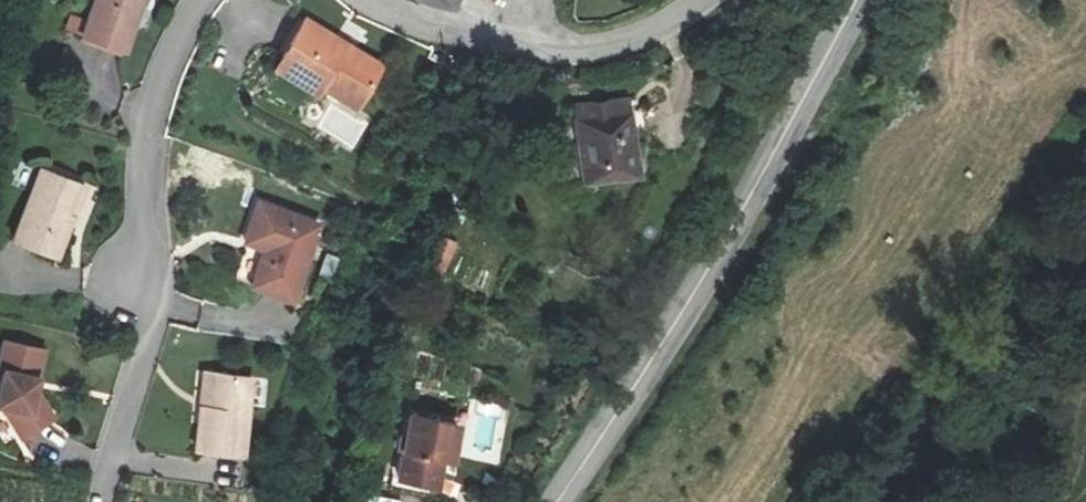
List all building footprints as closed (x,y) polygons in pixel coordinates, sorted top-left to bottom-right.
[(82,39),(125,55),(146,0),(96,0),(82,39)] [(319,95),(324,88),(358,108),(383,65),(307,20),(277,69),(319,95)] [(626,96),(577,102),(588,187),(637,181),(626,96)] [(87,188),(42,171),(15,241),(60,258),(87,188)] [(321,234),(262,214),(249,253),(269,260),(257,297),(297,310),(321,234)] [(39,392),(45,354),(6,346),(0,371),(0,375),(5,376),(0,403),(0,410),(4,411),(26,444),(58,421),(39,392)] [(207,374),(197,452),(243,458),(253,380),(207,374)] [(435,491),(439,471),(453,474),(464,423),(412,412),(401,472),(390,471),(389,482),(435,491)]
